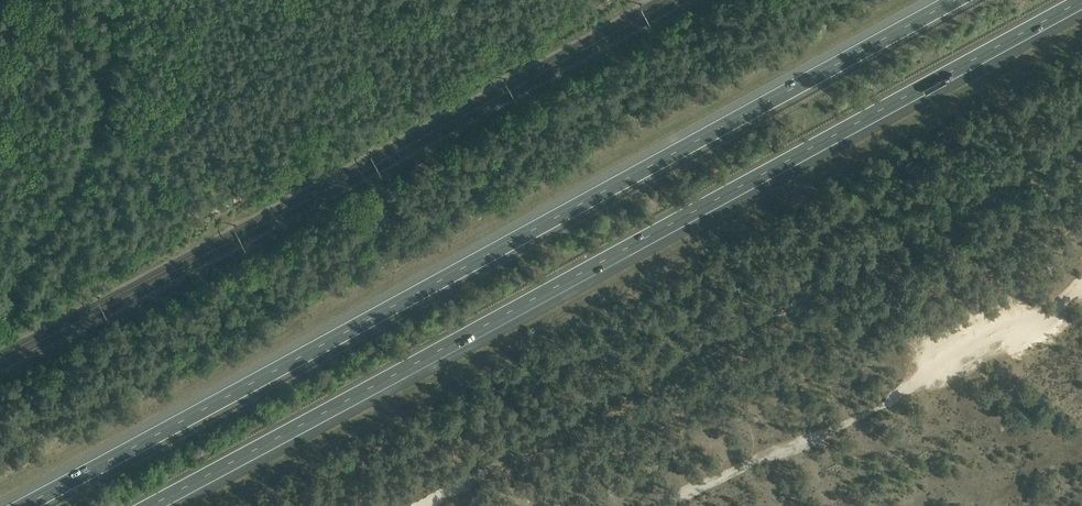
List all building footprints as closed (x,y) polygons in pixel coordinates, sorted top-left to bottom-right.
[(875,28),(847,40),(849,45),(877,33),(875,28)]
